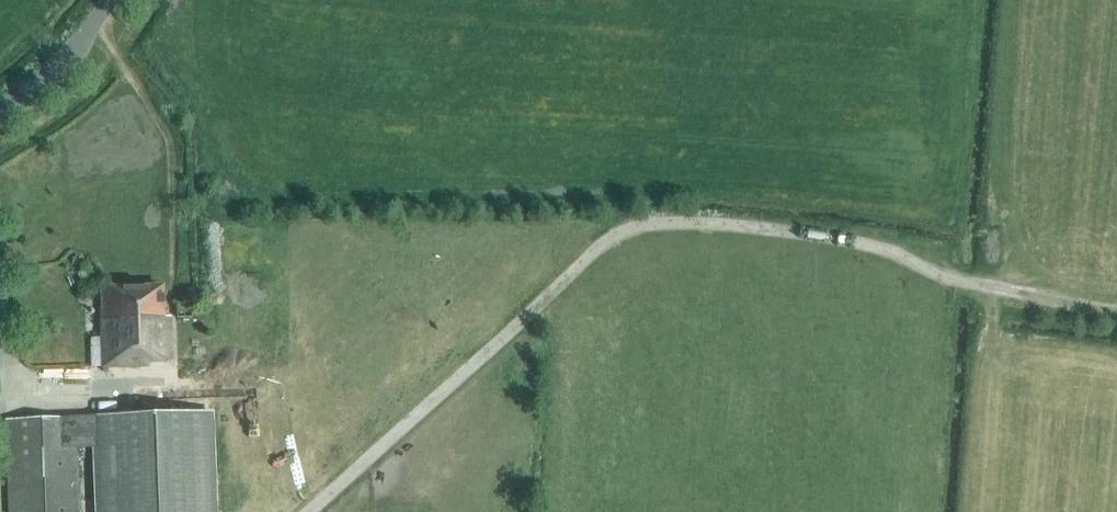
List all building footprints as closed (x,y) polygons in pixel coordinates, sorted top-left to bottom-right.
[(151,364),(171,364),(170,320),(163,320),(163,289),(101,290),(102,347),(91,347),(91,368),(151,366),(151,364)] [(179,320),(194,320),(193,303),(178,303),(179,320)] [(76,418),(7,421),(11,511),(80,511),(77,447),(92,446),(95,511),(217,511),(214,411),(91,415),(91,418),(76,418)]
